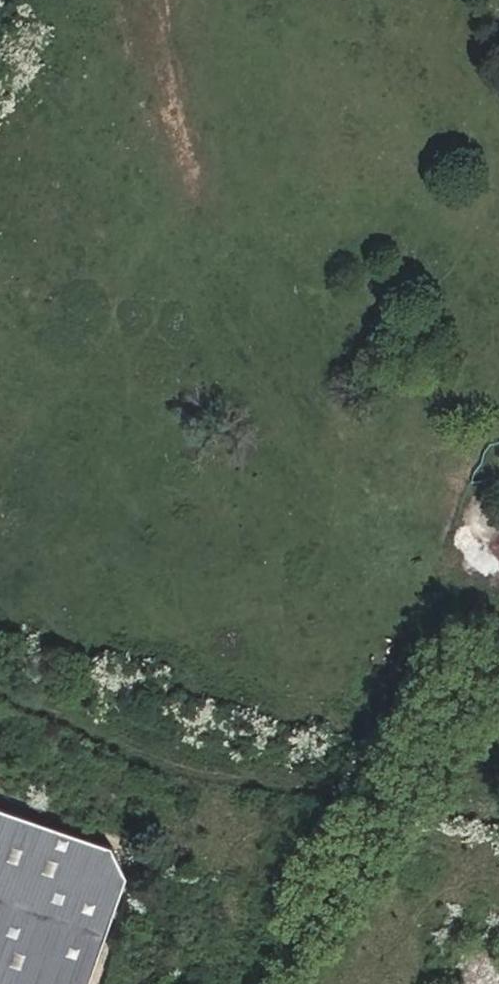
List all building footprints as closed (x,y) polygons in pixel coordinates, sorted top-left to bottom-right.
[(0,807),(0,983),(91,983),(129,876),(110,846),(0,807)]
